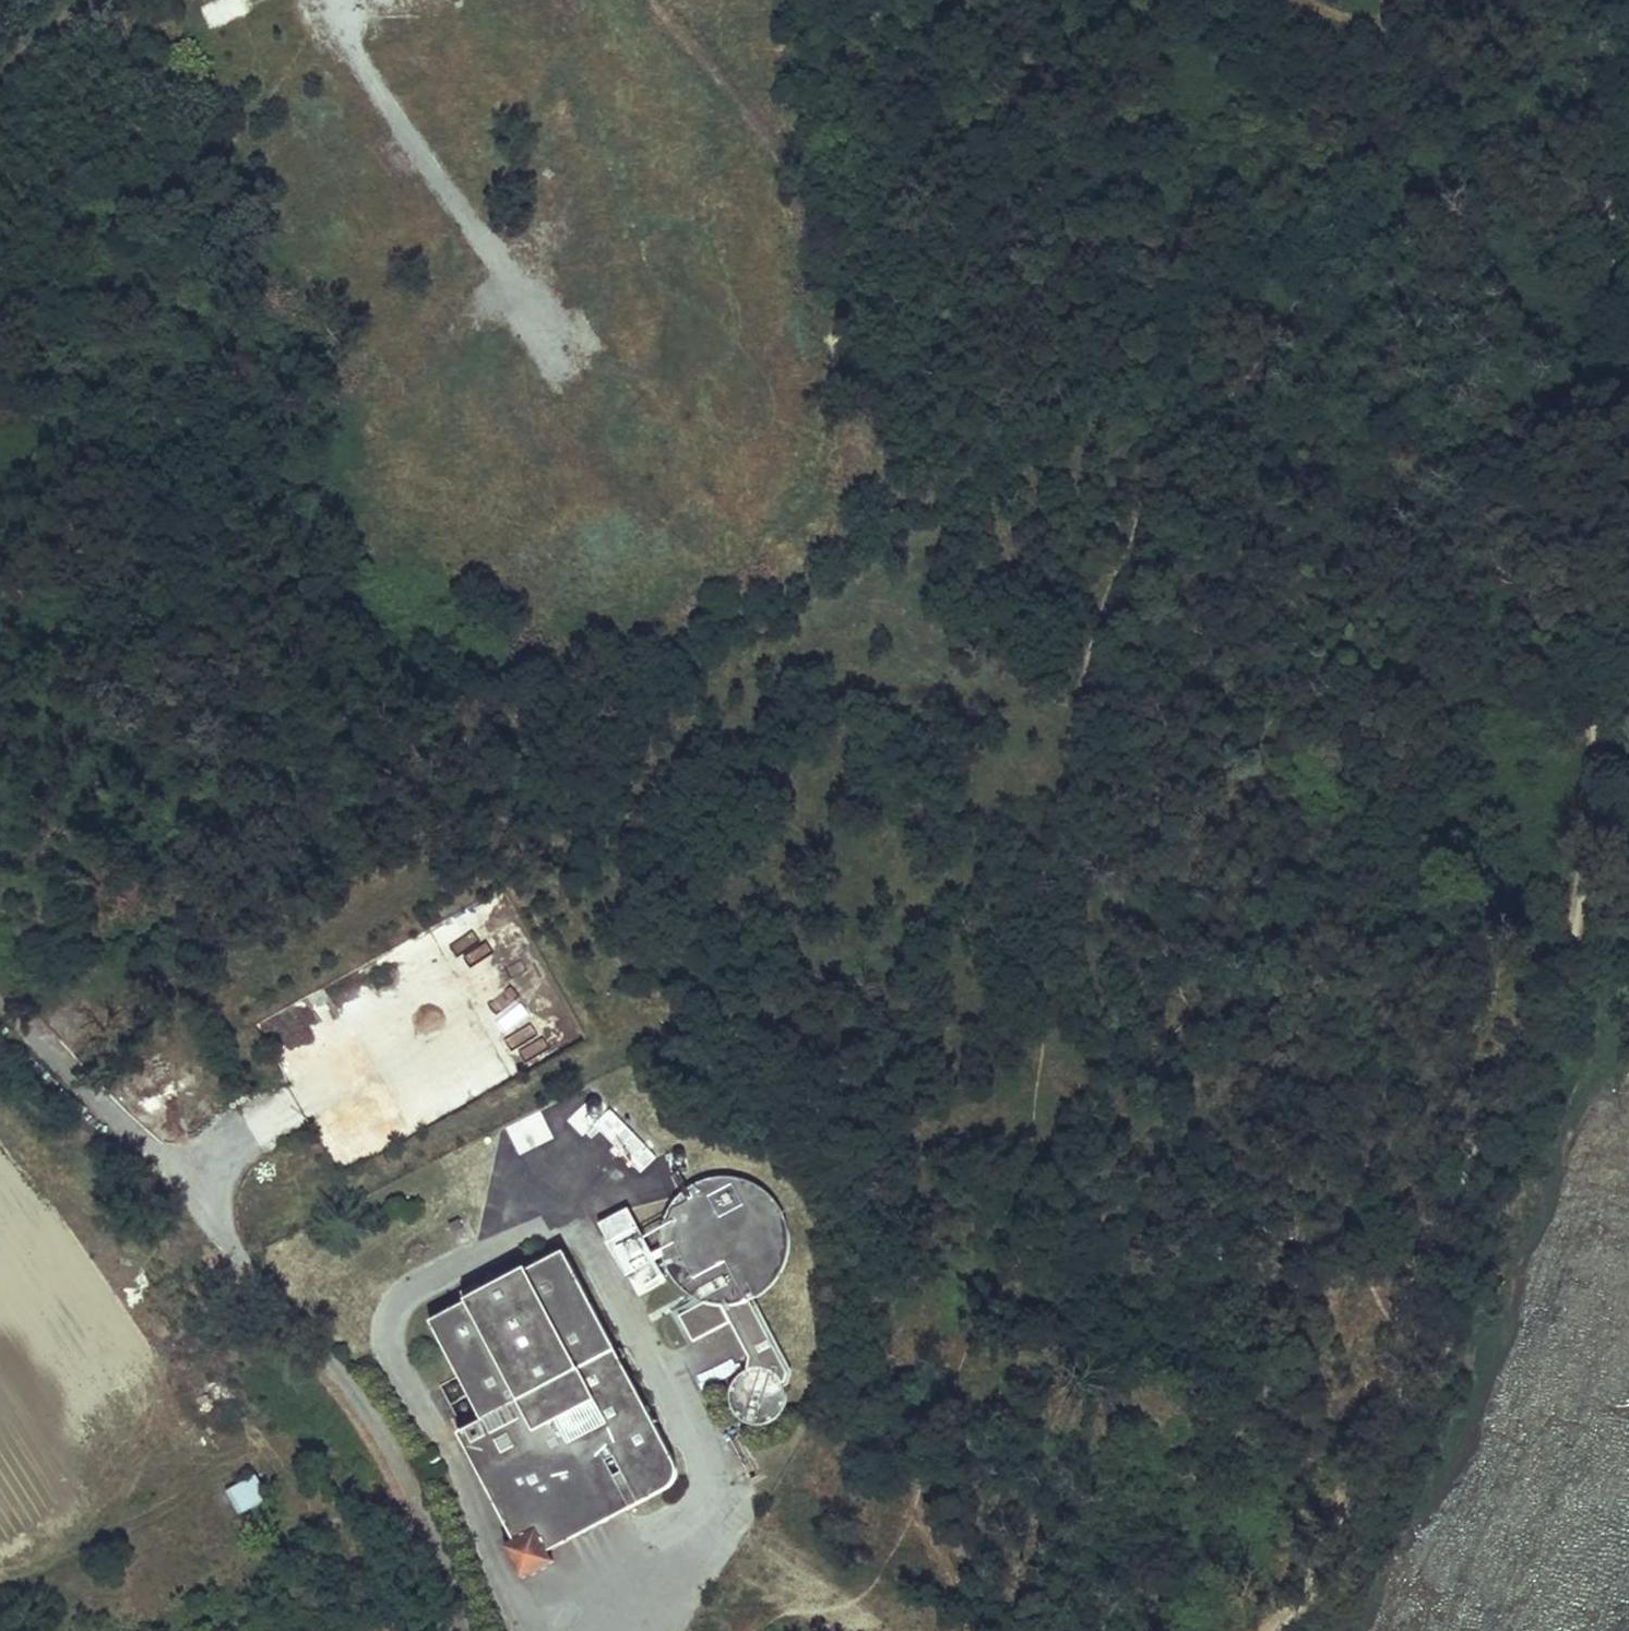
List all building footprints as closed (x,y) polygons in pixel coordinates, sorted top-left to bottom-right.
[(249,11),(244,0),(219,0),(203,8),(214,29),(249,11)] [(1590,93),(1583,81),(1570,90),(1577,101),(1590,93)] [(53,1047),(42,1055),(50,1064),(61,1056),(53,1047)] [(743,1304),(754,1300),(756,1300),(763,1296),(770,1291),(776,1286),(781,1279),(785,1273),(789,1265),(792,1258),(793,1250),(794,1242),(793,1233),(792,1226),(789,1218),(786,1210),(782,1203),(777,1197),(771,1192),(764,1187),(757,1183),(750,1180),(742,1178),(734,1177),(726,1176),(718,1177),(710,1179),(702,1182),(695,1186),(688,1191),(682,1196),(677,1203),(673,1209),(669,1217),(667,1224),(665,1232),(665,1240),(665,1248),(667,1256),(669,1264),(672,1271),(677,1278),(682,1285),(688,1290),(694,1295),(701,1299),(707,1301),(723,1305),(743,1304)] [(465,1227),(459,1220),(452,1224),(456,1232),(465,1227)] [(568,1241),(426,1305),(475,1414),(459,1421),(467,1439),(525,1413),(530,1423),(553,1412),(567,1443),(573,1440),(604,1510),(675,1478),(568,1241)] [(723,1305),(707,1301),(683,1315),(696,1340),(734,1320),(753,1356),(751,1372),(756,1371),(767,1372),(779,1378),(785,1386),(790,1365),(754,1300),(743,1304),(723,1305)] [(786,1390),(785,1386),(779,1378),(767,1372),(756,1371),(751,1372),(748,1374),(742,1378),(737,1383),(734,1389),(733,1396),(733,1403),(735,1409),(739,1415),(744,1420),(750,1423),(757,1425),(763,1425),(770,1423),(776,1420),(781,1415),(785,1409),(787,1403),(787,1396),(786,1390)] [(256,1472),(226,1485),(237,1511),(267,1498),(256,1472)] [(556,1559),(552,1548),(564,1542),(554,1520),(546,1524),(550,1533),(535,1539),(527,1526),(534,1523),(530,1516),(511,1525),(517,1536),(508,1542),(525,1575),(556,1559)]
